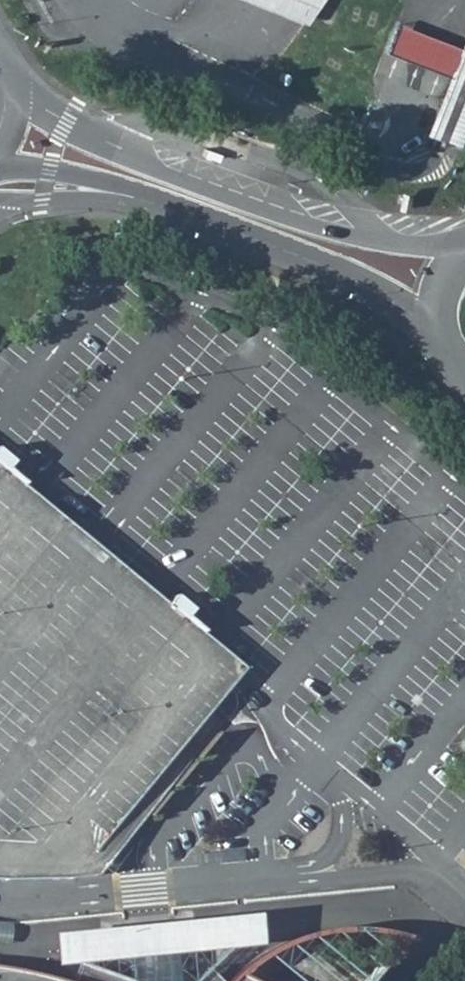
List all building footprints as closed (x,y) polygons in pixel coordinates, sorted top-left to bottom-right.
[(268,8),(305,23),(321,0),(247,0),(268,8)] [(398,24),(386,52),(452,78),(464,49),(398,24)] [(429,134),(459,147),(464,132),(464,46),(464,49),(452,78),(429,134)] [(220,152),(204,146),(203,150),(202,154),(217,160),(220,152)] [(158,239),(174,244),(175,240),(176,236),(160,231),(158,239)] [(6,881),(71,879),(96,876),(105,865),(234,708),(256,680),(0,468),(0,881),(6,881)] [(9,943),(10,927),(0,926),(0,942),(9,943)] [(201,978),(239,942),(154,950),(58,959),(87,969),(83,980),(203,980),(201,978)] [(377,973),(374,970),(365,980),(370,980),(377,973)] [(45,980),(28,976),(11,972),(0,971),(0,980),(49,980),(45,980)]
